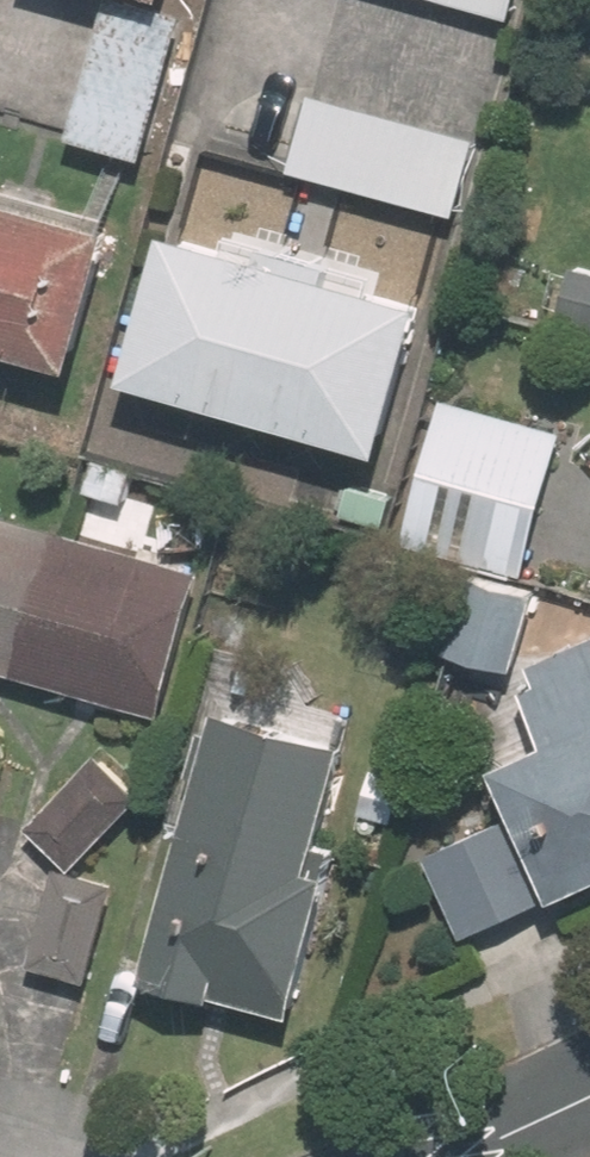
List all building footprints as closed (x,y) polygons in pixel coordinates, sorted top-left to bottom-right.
[(187,0),(110,0),(77,129),(158,151),(197,3),(187,0)] [(478,123),(321,81),(298,166),(454,209),(478,123)] [(0,173),(0,330),(103,359),(144,213),(0,173)] [(454,290),(437,285),(453,224),(344,194),(328,256),(193,220),(153,367),(414,438),(454,290)] [(580,259),(564,319),(589,326),(589,261),(580,259)] [(589,424),(456,390),(420,534),(490,551),(553,567),(589,424)] [(0,504),(0,665),(181,714),(221,563),(0,504)] [(553,567),(490,551),(467,642),(539,660),(561,569),(553,567)] [(475,929),(589,877),(589,637),(539,660),(572,736),(517,760),(537,803),(439,847),(475,929)] [(370,726),(241,690),(164,967),(319,1010),(360,859),(335,852),(370,726)] [(157,783),(114,743),(44,817),(87,858),(157,783)] [(122,871),(68,857),(42,958),(97,972),(122,871)]
